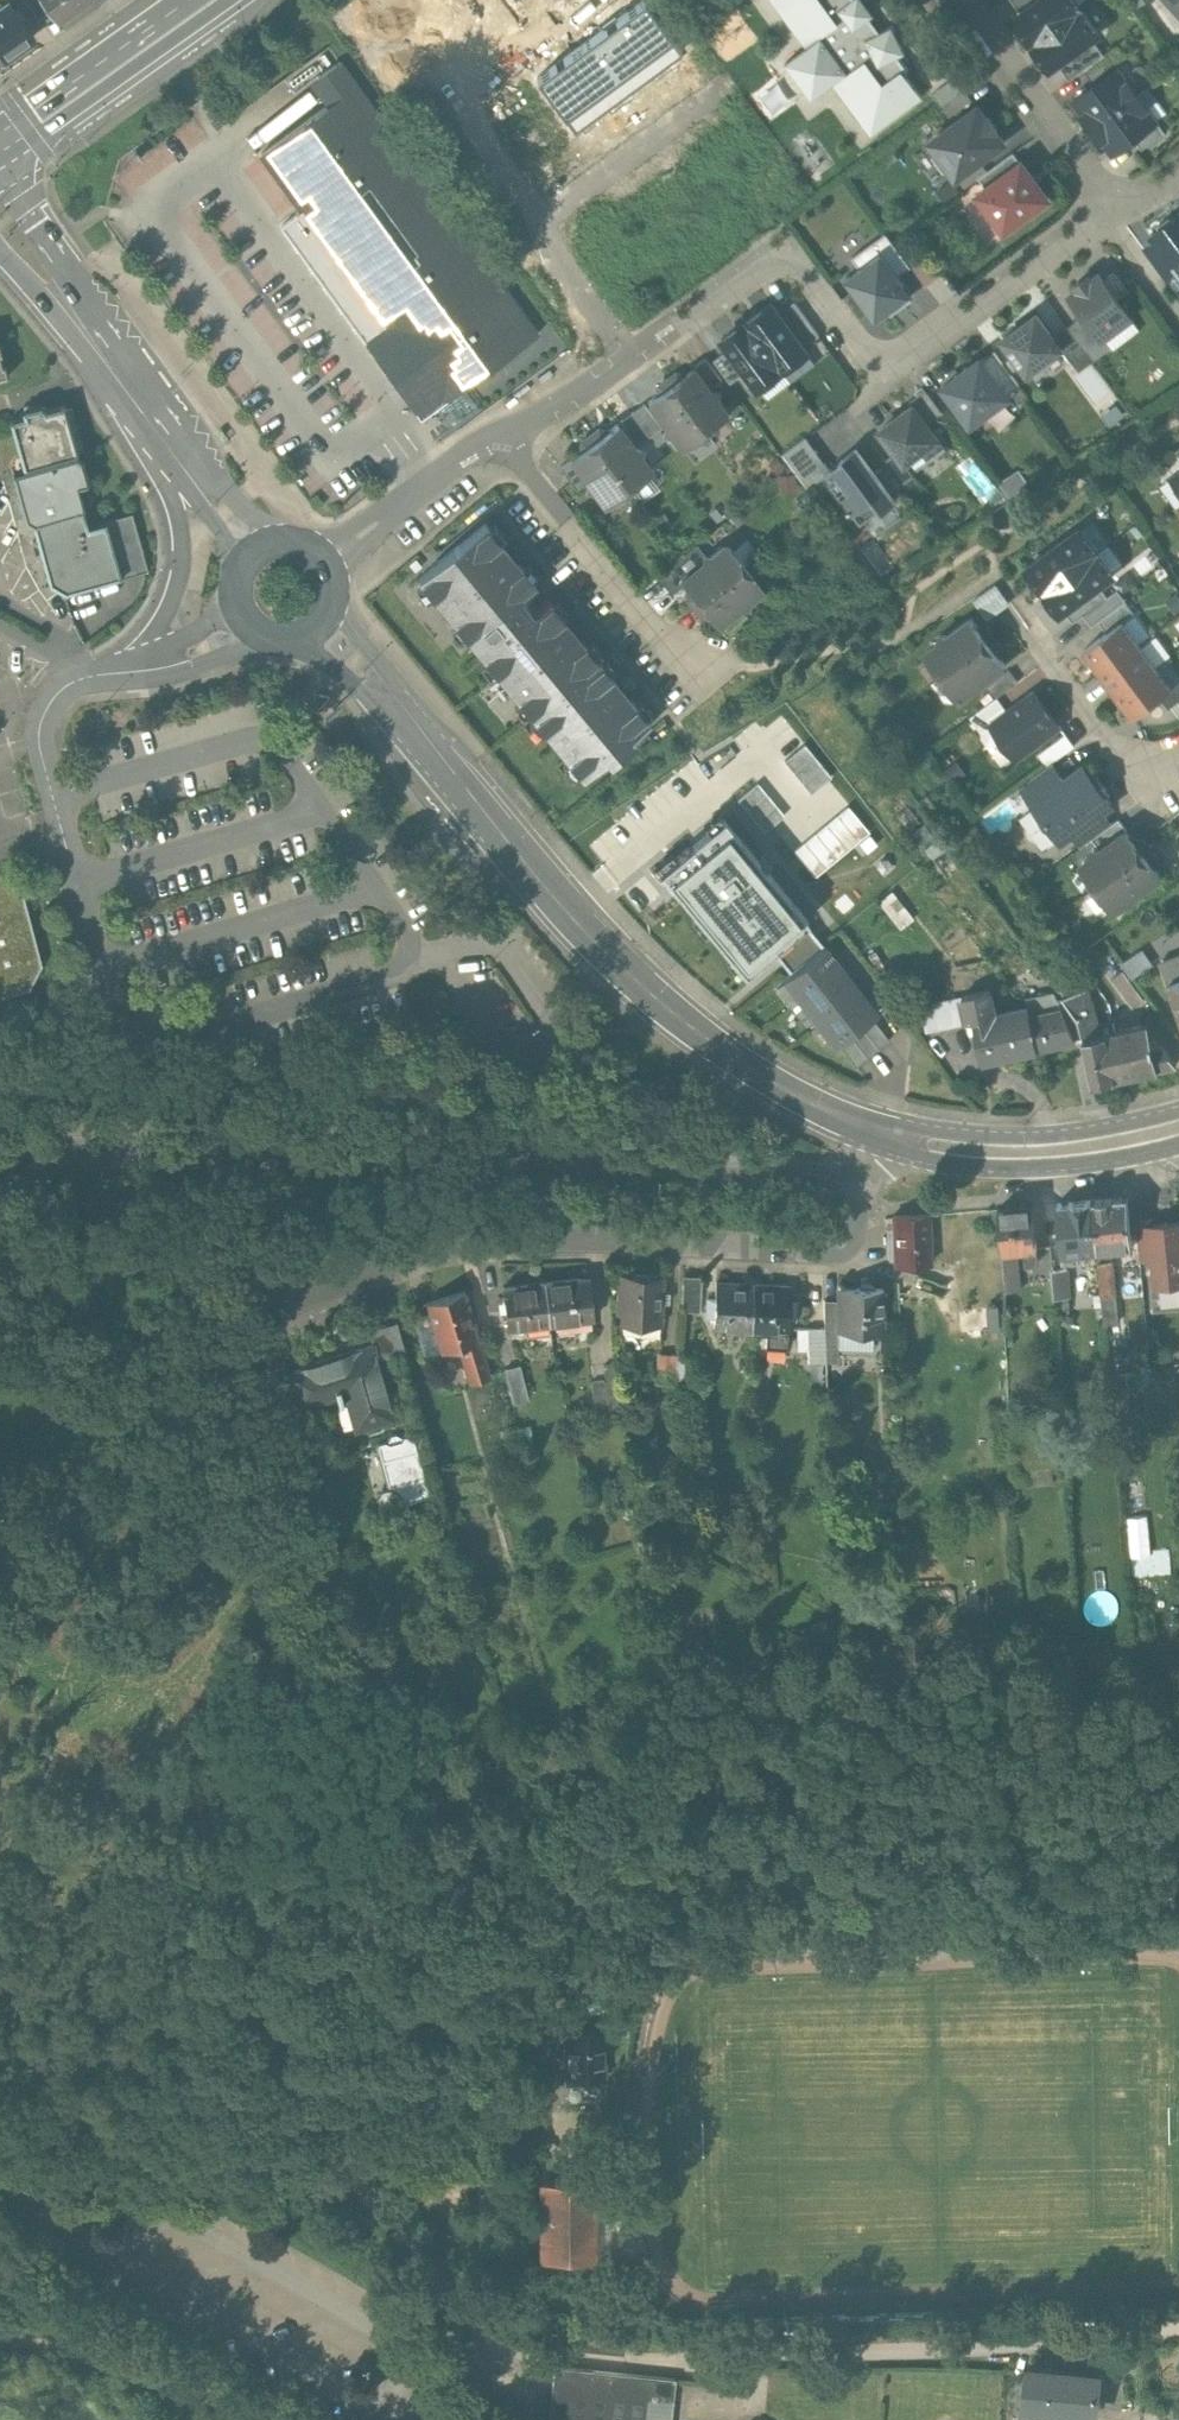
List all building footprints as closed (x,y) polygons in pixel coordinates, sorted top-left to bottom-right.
[(3,57),(34,35),(9,0),(7,0),(0,5),(0,53),(3,57)] [(39,18),(50,10),(43,0),(26,0),(39,18)] [(50,10),(57,20),(85,0),(43,0),(50,10)] [(809,46),(785,64),(812,100),(836,82),(873,131),(920,96),(904,73),(908,70),(899,57),(906,53),(892,26),(880,32),(870,18),(875,15),(863,0),(776,0),(809,46)] [(1021,13),(1039,0),(1012,0),(1021,13)] [(1021,13),(1013,19),(1031,44),(1081,8),(1075,0),(1039,0),(1021,13)] [(680,51),(643,1),(538,78),(574,128),(680,51)] [(1081,8),(1031,44),(1050,69),(1057,63),(1092,39),(1099,33),(1081,8)] [(1092,39),(1057,63),(1069,80),(1084,70),(1104,55),(1092,39)] [(1104,55),(1084,70),(1092,81),(1127,56),(1119,45),(1104,55)] [(310,119),(289,135),(288,135),(286,136),(286,137),(263,154),(263,153),(261,154),(279,179),(278,179),(280,181),(281,180),(303,211),(282,227),(296,246),(295,246),(298,249),(355,327),(370,347),(369,348),(370,350),(371,350),(422,419),(517,350),(517,351),(519,349),(518,349),(536,336),(538,335),(537,333),(536,334),(522,314),(522,313),(521,312),(520,312),(506,292),(507,292),(505,289),(504,289),(489,268),(490,268),(488,266),(473,246),(473,245),(472,243),(471,244),(456,223),(457,223),(440,200),(441,200),(439,198),(438,198),(423,178),(424,177),(423,175),(422,175),(407,155),(408,154),(406,152),(405,153),(391,132),(389,129),(389,130),(374,110),(375,109),(373,107),(372,108),(357,87),(358,86),(357,85),(356,85),(341,65),(342,64),(340,62),(338,64),(321,76),(318,78),(319,80),(320,79),(336,101),(312,118),(312,117),(310,119)] [(1092,127),(1137,94),(1117,68),(1073,100),(1083,113),(1082,113),(1092,127)] [(757,97),(774,115),(795,97),(778,78),(757,97)] [(964,89),(941,106),(949,117),(972,100),(964,89)] [(1137,94),(1092,127),(1102,141),(1103,141),(1112,153),(1133,138),(1156,122),(1137,94)] [(956,177),(979,160),(1003,142),(995,131),(997,130),(988,117),(986,119),(977,108),(931,142),(938,152),(932,157),(943,172),(949,168),(956,177)] [(1156,122),(1133,138),(1142,149),(1165,133),(1156,122)] [(987,172),(979,178),(987,189),(1021,164),(1013,153),(987,172)] [(979,178),(987,172),(979,160),(956,177),(965,188),(979,178)] [(1021,164),(987,189),(979,195),(1005,230),(1047,199),(1021,164)] [(1178,275),(1178,217),(1151,237),(1155,243),(1176,270),(1178,275)] [(886,233),(873,242),(898,277),(911,267),(886,233)] [(875,321),(890,311),(893,309),(890,305),(909,291),(898,277),(873,242),(852,258),(859,269),(845,279),(875,321)] [(1164,279),(1176,270),(1155,243),(1144,251),(1164,279)] [(1078,291),(1070,296),(1084,315),(1101,338),(1102,338),(1130,318),(1099,275),(1092,281),(1089,277),(1075,287),(1078,291)] [(893,309),(890,311),(892,313),(913,297),(909,291),(890,305),(893,309)] [(779,313),(804,348),(819,337),(794,302),(779,313)] [(779,313),(771,303),(747,322),(783,371),(808,353),(804,348),(779,313)] [(1101,338),(1084,315),(1069,327),(1095,361),(1110,349),(1102,338),(1101,338)] [(1036,316),(1002,340),(1027,374),(1060,349),(1036,316)] [(747,322),(721,340),(729,350),(745,373),(758,390),(783,371),(747,322)] [(730,384),(745,373),(729,350),(714,361),(730,384)] [(993,353),(982,361),(1007,395),(1018,387),(993,353)] [(9,376),(5,364),(3,364),(0,355),(0,378),(9,376)] [(696,369),(711,390),(722,381),(706,358),(694,367),(696,369)] [(1007,395),(982,361),(980,360),(967,370),(965,368),(955,375),(957,377),(943,388),(971,426),(1009,398),(1007,395)] [(696,369),(686,375),(677,373),(668,380),(707,433),(726,419),(727,412),(718,399),(719,393),(713,393),(711,390),(696,369)] [(707,433),(668,380),(659,386),(657,396),(648,403),(666,427),(665,433),(671,434),(680,446),(688,447),(707,433)] [(46,409),(45,407),(42,404),(22,410),(24,416),(11,419),(24,470),(79,455),(66,404),(46,409)] [(645,405),(633,414),(650,437),(661,428),(645,405)] [(913,406),(879,431),(896,454),(904,464),(920,452),(928,462),(945,449),(913,406)] [(650,437),(633,414),(621,422),(638,445),(650,437)] [(599,431),(591,437),(630,490),(649,476),(650,468),(641,457),(642,450),(636,449),(618,425),(609,432),(599,431)] [(630,490),(591,437),(582,443),(581,453),(572,460),(588,483),(589,484),(588,490),(594,491),(603,503),(611,504),(630,490)] [(808,489),(825,477),(823,475),(829,470),(806,438),(782,455),(808,489)] [(829,470),(823,475),(825,477),(860,525),(879,511),(881,513),(896,502),(857,447),(841,459),(843,461),(829,470)] [(904,464),(896,454),(885,462),(910,497),(922,488),(904,464)] [(33,523),(84,509),(94,506),(79,455),(24,470),(13,472),(27,524),(33,523)] [(577,491),(588,483),(572,460),(560,468),(577,491)] [(1017,474),(1002,484),(1011,496),(1025,486),(1017,474)] [(89,527),(84,509),(33,523),(50,583),(64,593),(122,576),(115,551),(106,523),(89,527)] [(106,523),(115,551),(140,544),(132,515),(106,523)] [(486,523),(419,578),(436,599),(438,597),(455,617),(453,619),(499,676),(501,674),(518,695),(516,696),(547,735),(550,733),(567,754),(565,756),(582,777),(607,757),(611,762),(637,740),(633,736),(650,722),(632,700),(630,702),(612,681),(614,679),(583,641),(581,642),(564,621),(566,620),(550,600),(533,613),(520,597),(536,584),(520,564),(518,566),(501,544),(502,543),(486,523)] [(1026,569),(1043,592),(1097,553),(1081,530),(1026,569)] [(115,551),(122,576),(147,569),(140,544),(115,551)] [(704,562),(705,556),(696,545),(659,576),(673,592),(683,583),(681,581),(704,562)] [(705,556),(704,562),(681,581),(683,583),(689,590),(687,600),(694,608),(745,566),(730,548),(723,547),(712,556),(705,556)] [(1060,615),(1065,611),(1099,586),(1114,575),(1097,553),(1043,592),(1060,615)] [(760,584),(745,566),(694,608),(701,616),(711,617),(718,626),(740,608),(742,607),(747,607),(748,602),(760,592),(760,584)] [(999,582),(978,598),(991,617),(1013,601),(999,582)] [(1083,615),(1108,597),(1099,586),(1065,611),(1073,622),(1083,615)] [(1092,627),(1099,622),(1125,602),(1126,601),(1118,590),(1108,597),(1083,615),(1092,627)] [(1107,633),(1122,622),(1134,614),(1125,602),(1099,622),(1107,633)] [(740,608),(718,626),(727,637),(749,619),(740,608)] [(928,651),(927,659),(941,678),(994,638),(988,629),(978,628),(972,619),(947,637),(942,635),(940,642),(928,651)] [(1107,633),(1083,651),(1100,673),(1138,645),(1122,622),(1107,633)] [(1006,666),(999,657),(1001,647),(994,638),(941,678),(955,697),(962,698),(975,689),(980,690),(982,684),(1006,666)] [(1100,673),(1116,695),(1155,667),(1138,645),(1100,673)] [(1160,698),(1172,690),(1155,667),(1116,695),(1132,718),(1160,698)] [(986,688),(995,700),(997,698),(1018,683),(1009,671),(986,688)] [(1160,698),(1168,709),(1178,701),(1178,684),(1172,690),(1160,698)] [(1008,713),(991,726),(1015,758),(1059,726),(1035,694),(1008,713)] [(997,698),(995,700),(971,718),(982,733),(991,726),(1008,713),(997,698)] [(785,759),(794,771),(813,755),(804,744),(785,759)] [(794,771),(803,782),(822,767),(813,755),(794,771)] [(1051,785),(1060,779),(1049,764),(1020,786),(1034,804),(1054,790),(1051,785)] [(803,782),(812,793),(831,778),(822,767),(803,782)] [(1060,779),(1051,785),(1054,790),(1034,804),(1061,840),(1072,832),(1101,811),(1110,804),(1102,793),(1106,790),(1096,776),(1092,779),(1084,768),(1063,783),(1060,779)] [(737,799),(746,809),(766,793),(757,783),(737,799)] [(746,809),(755,820),(775,804),(766,793),(746,809)] [(755,820),(764,831),(783,815),(775,804),(755,820)] [(857,840),(868,831),(848,806),(837,815),(857,840)] [(1101,811),(1072,832),(1082,846),(1091,838),(1111,825),(1101,811)] [(847,849),(857,840),(837,815),(826,824),(847,849)] [(804,922),(807,920),(723,817),(660,871),(743,973),(772,949),(804,922)] [(1118,819),(1111,825),(1091,838),(1100,850),(1127,831),(1118,819)] [(836,858),(847,849),(826,824),(815,833),(836,858)] [(1096,888),(1149,849),(1143,840),(1134,840),(1127,831),(1100,850),(1093,849),(1093,856),(1083,862),(1082,869),(1096,888)] [(825,866),(836,858),(815,833),(805,842),(825,866)] [(814,875),(825,866),(805,842),(794,851),(814,875)] [(1156,858),(1149,849),(1096,888),(1110,907),(1117,908),(1130,899),(1136,899),(1137,893),(1160,876),(1154,868),(1156,858)] [(27,978),(40,955),(19,881),(0,870),(0,985),(27,978)] [(804,922),(772,949),(790,973),(824,946),(804,922)] [(842,969),(824,946),(790,973),(784,978),(801,1000),(842,969)] [(1143,952),(1124,965),(1133,977),(1152,963),(1143,952)] [(1170,985),(1178,981),(1178,974),(1174,962),(1163,966),(1170,985)] [(859,990),(842,969),(801,1000),(818,1022),(859,990)] [(1145,999),(1123,970),(1112,978),(1133,1007),(1145,999)] [(1178,1009),(1178,981),(1170,985),(1178,1009)] [(1037,1048),(1030,1016),(1028,1007),(995,1014),(990,989),(962,995),(968,1021),(974,1020),(983,1059),(1037,1048)] [(1076,1015),(1084,1038),(1101,1034),(1098,1025),(1089,989),(1062,996),(1076,1015)] [(877,1013),(859,990),(818,1022),(836,1045),(838,1043),(872,1017),(877,1013)] [(922,1003),(926,1029),(968,1021),(962,995),(922,1003)] [(1057,1044),(1074,1040),(1060,1010),(1030,1016),(1037,1048),(1050,1045),(1051,1052),(1059,1051),(1057,1044)] [(856,1066),(889,1039),(872,1017),(838,1043),(856,1066)] [(1084,1038),(1094,1082),(1126,1074),(1115,1030),(1112,1021),(1098,1025),(1101,1034),(1084,1038)] [(1161,1042),(1153,1044),(1148,1023),(1115,1030),(1126,1074),(1178,1063),(1161,1042)] [(1092,1198),(1097,1245),(1098,1258),(1115,1257),(1113,1243),(1125,1242),(1125,1245),(1131,1244),(1131,1241),(1134,1241),(1130,1194),(1092,1198)] [(1059,1200),(1063,1248),(1065,1248),(1065,1251),(1074,1250),(1074,1247),(1097,1245),(1092,1198),(1059,1200)] [(1034,1203),(998,1205),(1001,1247),(1017,1246),(1037,1245),(1034,1203)] [(893,1213),(894,1262),(930,1260),(928,1212),(893,1213)] [(1136,1217),(1140,1255),(1150,1254),(1149,1245),(1153,1239),(1152,1221),(1153,1221),(1153,1215),(1136,1217)] [(1153,1239),(1149,1245),(1150,1254),(1156,1259),(1158,1281),(1178,1279),(1178,1219),(1153,1221),(1152,1221),(1153,1239)] [(1017,1246),(1001,1247),(1004,1300),(1015,1299),(1014,1286),(1019,1286),(1017,1246)] [(1115,1257),(1098,1258),(1105,1319),(1121,1317),(1115,1257)] [(1052,1262),(1054,1282),(1055,1301),(1056,1309),(1070,1308),(1067,1261),(1052,1262)] [(664,1275),(619,1273),(616,1321),(662,1323),(664,1275)] [(589,1275),(543,1281),(548,1320),(594,1315),(589,1275)] [(685,1275),(682,1308),(700,1310),(703,1276),(685,1275)] [(543,1281),(502,1285),(507,1325),(548,1320),(543,1281)] [(709,1298),(708,1315),(717,1316),(716,1324),(750,1327),(753,1284),(719,1282),(718,1298),(709,1298)] [(1054,1282),(1044,1283),(1045,1302),(1055,1301),(1054,1282)] [(753,1284),(750,1327),(787,1329),(790,1286),(753,1284)] [(841,1284),(840,1300),(839,1356),(880,1355),(883,1286),(841,1284)] [(428,1300),(431,1310),(442,1346),(457,1342),(476,1336),(463,1290),(428,1300)] [(824,1326),(825,1361),(839,1362),(839,1356),(840,1300),(824,1298),(824,1326)] [(964,1325),(992,1324),(991,1303),(963,1304),(964,1325)] [(442,1346),(431,1310),(415,1315),(426,1351),(442,1346)] [(368,1327),(372,1341),(373,1341),(378,1356),(404,1349),(396,1319),(368,1327)] [(1143,1319),(1133,1320),(1135,1333),(1145,1332),(1143,1319)] [(809,1360),(825,1361),(824,1326),(808,1326),(809,1360)] [(476,1336),(457,1342),(468,1378),(487,1373),(476,1336)] [(372,1341),(286,1366),(297,1404),(353,1388),(364,1424),(395,1415),(378,1356),(373,1341),(372,1341)] [(674,1351),(659,1350),(657,1378),(673,1379),(674,1351)] [(509,1362),(514,1398),(531,1396),(526,1360),(509,1362)] [(606,1379),(592,1381),(596,1408),(622,1405),(616,1364),(604,1365),(606,1379)] [(380,1437),(395,1499),(431,1490),(416,1428),(380,1437)] [(567,2025),(566,2078),(586,2078),(586,2073),(603,2073),(604,2025),(567,2025)] [(595,2120),(606,2120),(606,2106),(595,2106),(595,2120)] [(593,2178),(542,2178),(541,2251),(592,2251),(593,2178)] [(554,2360),(547,2419),(669,2419),(674,2373),(554,2360)] [(1101,2371),(1029,2363),(1025,2401),(1097,2409),(1101,2371)]
